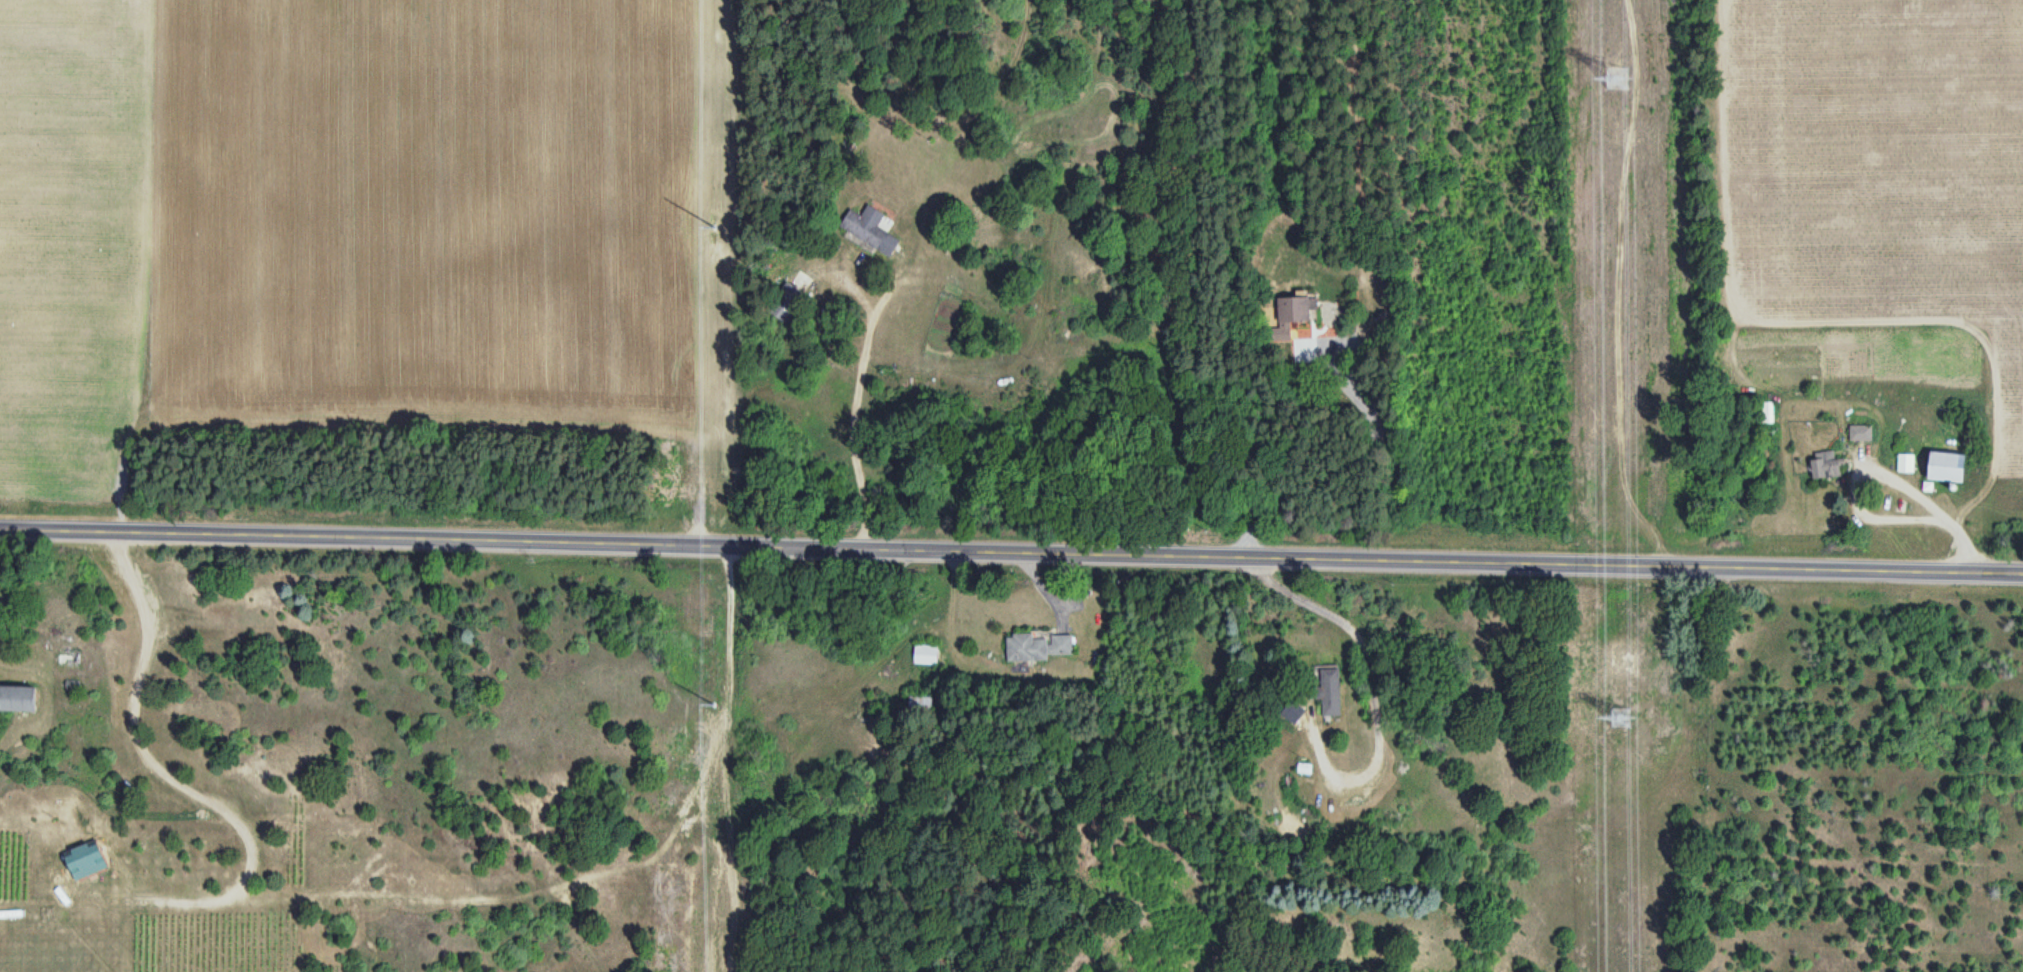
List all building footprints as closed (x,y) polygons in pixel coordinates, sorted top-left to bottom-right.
[(874,227),(881,214),(864,205),(859,215),(847,209),(836,230),(886,257),(896,239),(874,227)] [(803,297),(784,284),(763,313),(782,326),(803,297)] [(1274,299),(1275,328),(1270,328),(1270,341),(1288,340),(1287,323),(1306,322),(1306,298),(1274,299)] [(1772,403),(1761,403),(1761,423),(1772,423),(1772,403)] [(1847,441),(1868,441),(1868,426),(1847,426),(1847,441)] [(1835,452),(1810,452),(1810,479),(1835,479),(1835,452)] [(1959,454),(1922,453),(1921,481),(1958,483),(1959,454)] [(1896,473),(1911,473),(1911,455),(1896,455),(1896,473)] [(1004,636),(1005,660),(1071,657),(1070,636),(1029,638),(1029,635),(1004,636)] [(911,665),(939,665),(939,644),(911,644),(911,665)] [(1312,665),(1312,700),(1318,700),(1319,715),(1337,714),(1336,665),(1312,665)]
